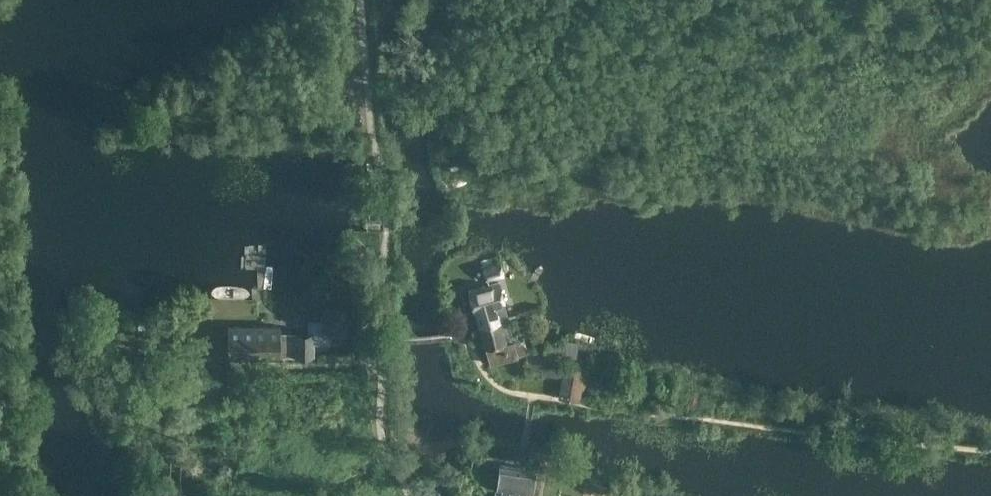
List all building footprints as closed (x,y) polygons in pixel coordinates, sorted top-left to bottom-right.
[(378,209),(371,209),(371,219),(380,218),(380,210),(380,209),(378,209)] [(500,262),(484,266),(487,278),(503,273),(500,262)] [(481,327),(509,319),(499,282),(471,290),(481,327)] [(347,334),(348,309),(323,309),(323,319),(310,319),(310,331),(282,331),(282,327),(230,327),(230,355),(315,356),(315,342),(330,342),(330,334),(347,334)] [(513,335),(509,319),(481,327),(491,363),(519,355),(519,353),(526,351),(529,361),(526,362),(526,373),(542,373),(542,364),(543,362),(546,362),(545,349),(532,350),(530,344),(526,345),(524,337),(519,338),(518,334),(513,335)] [(565,354),(567,345),(554,343),(552,352),(565,354)] [(542,364),(542,373),(542,374),(563,377),(561,395),(580,398),(584,368),(546,362),(543,362),(542,364)] [(535,470),(501,464),(500,473),(485,470),(480,495),(522,495),(523,490),(538,492),(540,484),(533,483),(535,470)]
